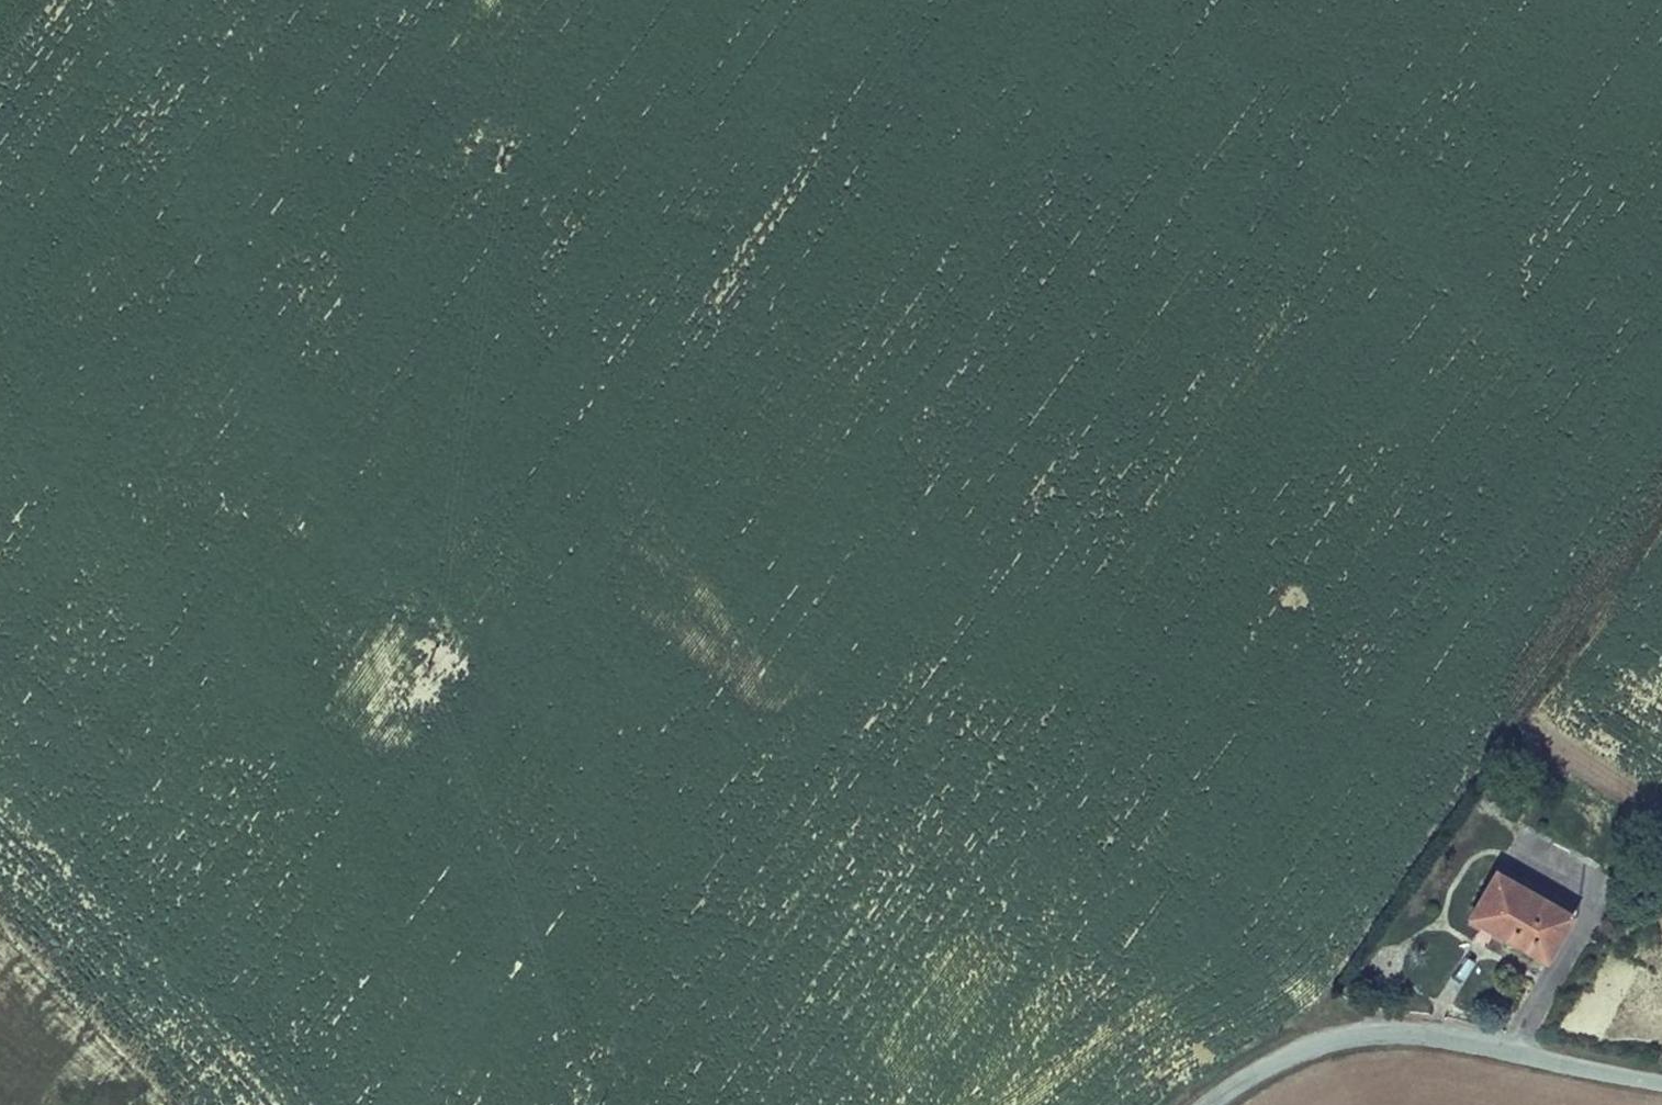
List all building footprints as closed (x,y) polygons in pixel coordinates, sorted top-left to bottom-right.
[(1555,947),(1583,902),(1510,860),(1481,906),(1555,947)]
